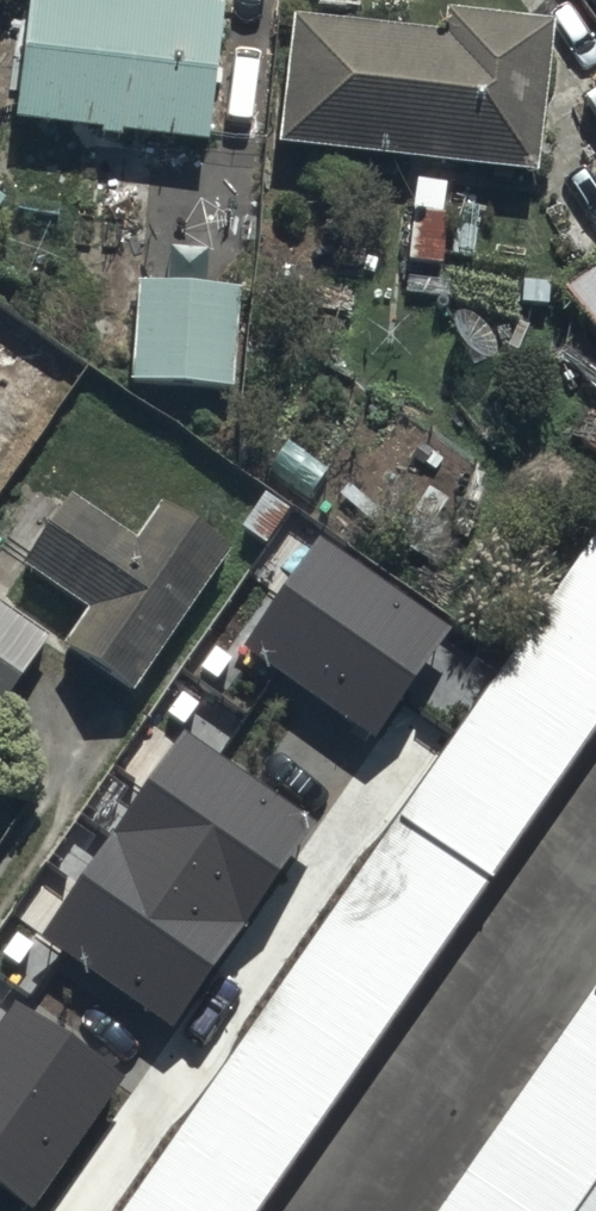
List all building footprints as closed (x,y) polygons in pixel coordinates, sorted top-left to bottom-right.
[(206,155),(222,17),(85,0),(32,0),(16,132),(206,155)] [(281,160),(539,191),(555,64),(558,39),(451,26),(448,51),(296,33),(281,160)] [(11,212),(0,204),(0,228),(11,212)] [(560,303),(595,353),(595,277),(560,303)] [(127,389),(233,401),(246,298),(140,285),(127,389)] [(68,657),(139,707),(238,565),(167,516),(138,557),(70,510),(23,577),(91,624),(68,657)] [(126,1210),(267,1210),(595,745),(595,544),(126,1210)] [(325,557),(249,665),(386,760),(462,652),(325,557)] [(54,650),(0,612),(0,727),(54,650)] [(335,852),(184,748),(42,951),(193,1056),(335,852)] [(437,1210),(595,1210),(595,985),(437,1210)] [(14,1019),(0,1039),(0,1200),(16,1210),(52,1210),(130,1099),(14,1019)]
